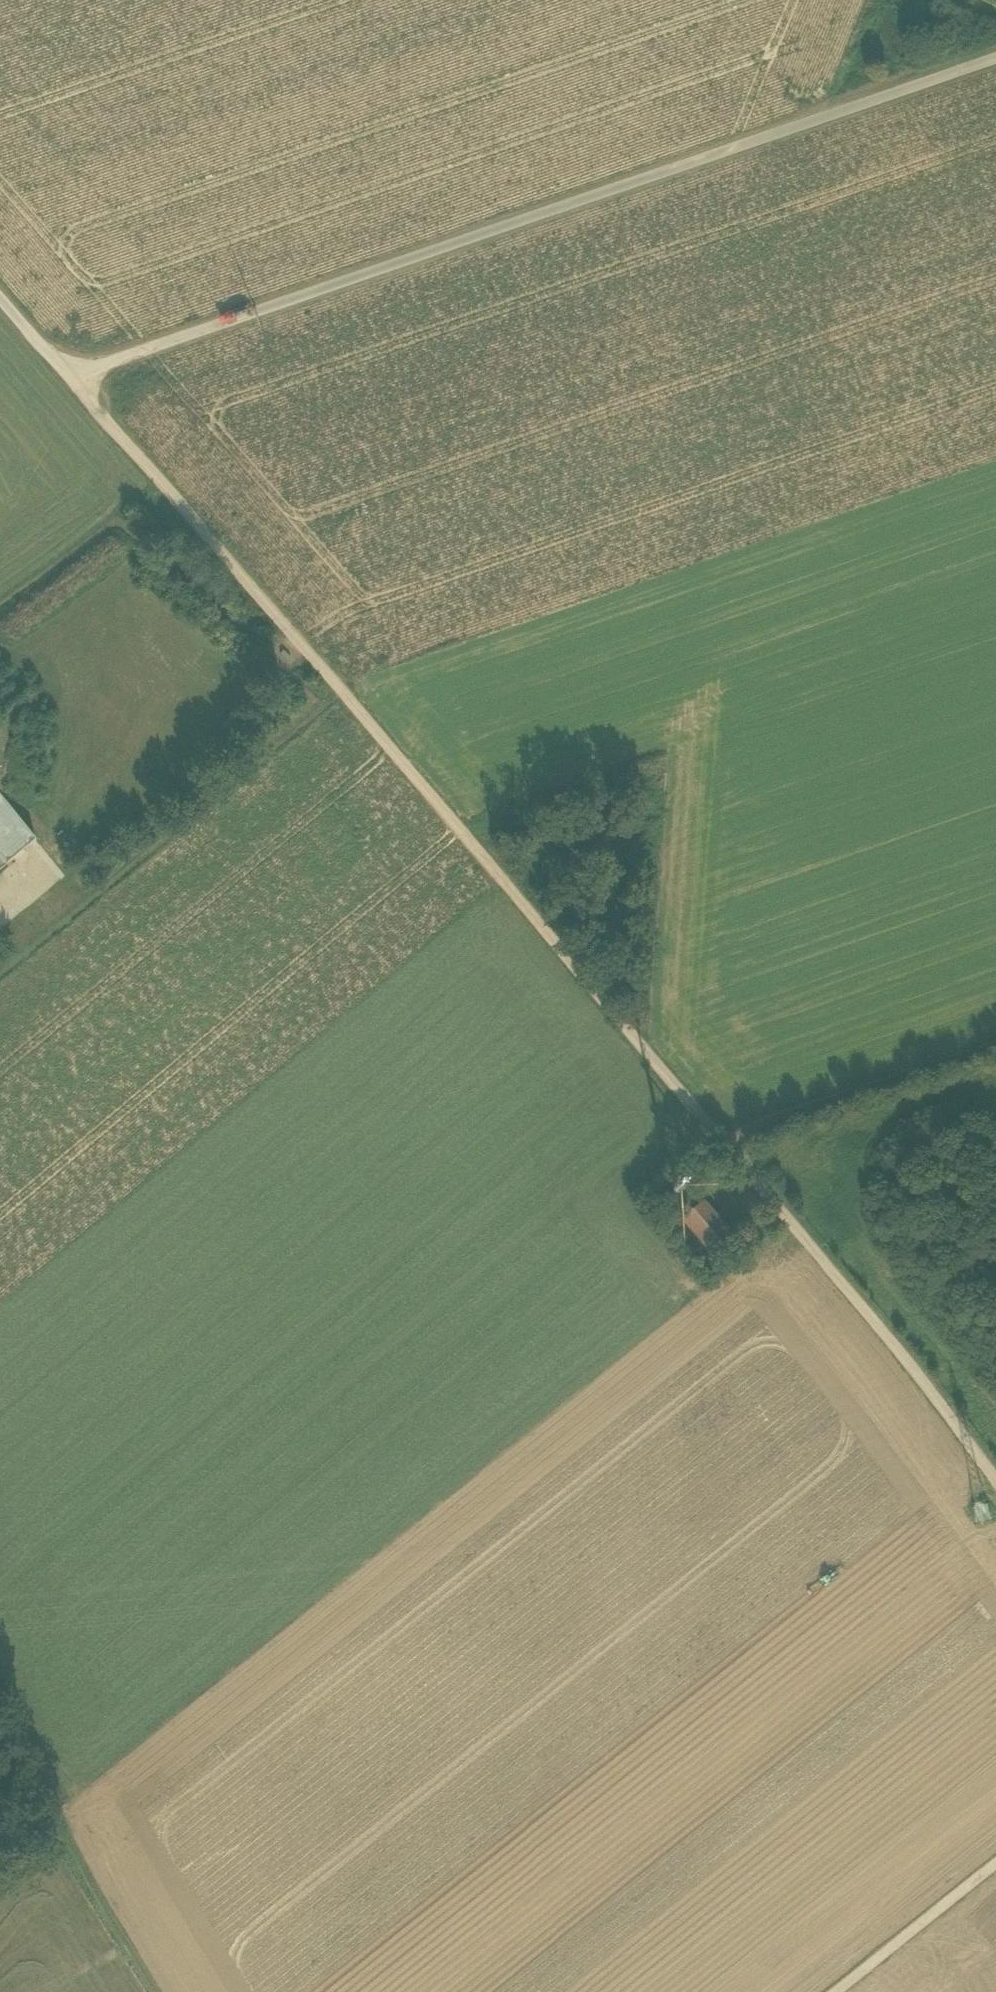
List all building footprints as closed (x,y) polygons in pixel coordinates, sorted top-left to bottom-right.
[(6,865),(36,841),(0,797),(0,858),(6,865)] [(687,1178),(693,1186),(701,1180),(695,1172),(687,1178)] [(727,1180),(728,1188),(736,1186),(735,1178),(727,1180)] [(713,1255),(714,1256),(715,1255),(723,1247),(724,1248),(725,1247),(724,1247),(733,1239),(734,1239),(733,1238),(703,1203),(704,1203),(703,1202),(702,1203),(693,1210),(692,1211),(684,1219),(684,1218),(683,1219),(683,1220),(684,1220),(714,1255),(713,1255)] [(681,1247),(682,1256),(690,1254),(688,1246),(681,1247)]
